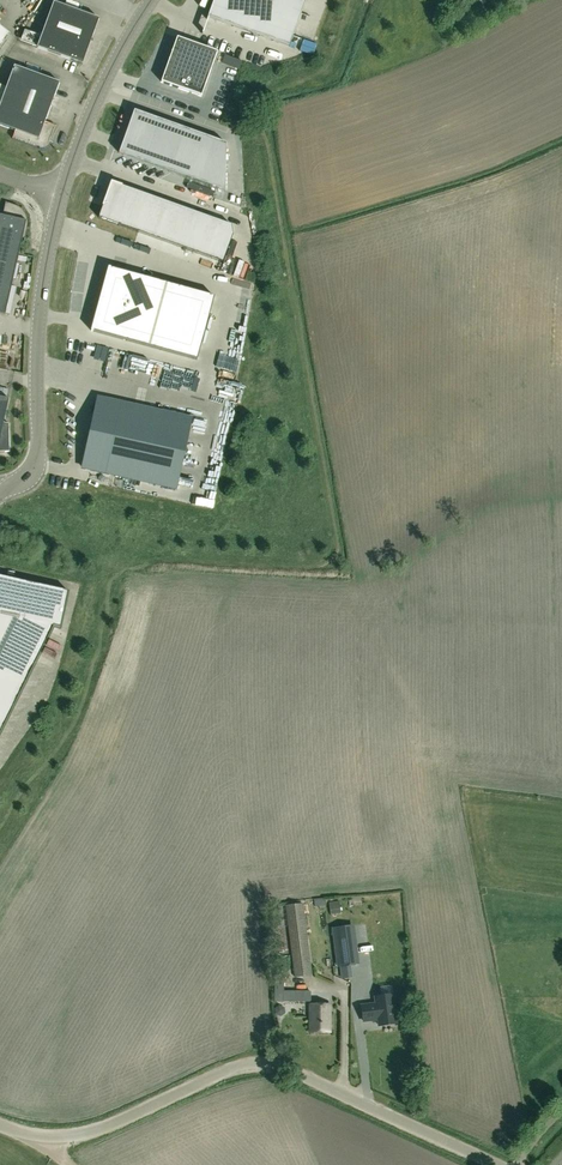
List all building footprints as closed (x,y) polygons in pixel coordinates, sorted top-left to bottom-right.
[(207,17),(289,46),(305,1),(301,0),(214,0),(207,17)] [(54,2),(37,47),(82,64),(99,18),(54,2)] [(10,35),(0,27),(0,47),(10,35)] [(177,37),(161,82),(201,97),(217,51),(177,37)] [(0,104),(0,125),(15,130),(12,138),(13,139),(13,137),(39,147),(39,148),(42,149),(45,148),(47,147),(49,145),(51,143),(49,142),(55,127),(56,127),(57,126),(54,125),(55,125),(49,123),(45,122),(59,82),(14,66),(0,104)] [(225,191),(225,143),(134,110),(119,153),(225,191)] [(111,182),(99,218),(223,262),(233,235),(231,225),(111,182)] [(25,241),(28,226),(28,223),(27,220),(26,217),(25,214),(23,212),(21,209),(19,207),(16,206),(5,202),(5,203),(8,204),(5,216),(0,215),(0,314),(5,315),(22,237),(24,238),(24,241),(25,241)] [(108,267),(91,331),(197,360),(214,296),(108,267)] [(10,451),(9,423),(3,422),(9,399),(0,397),(0,452),(10,451)] [(176,488),(191,418),(98,397),(82,467),(176,488)] [(55,623),(60,626),(68,591),(0,576),(0,614),(15,618),(7,634),(0,631),(0,733),(55,623)] [(357,920),(356,901),(320,902),(320,921),(357,920)] [(286,905),(295,977),(313,975),(303,903),(286,905)] [(354,926),(333,929),(338,967),(359,964),(354,926)] [(397,1023),(393,995),(375,997),(376,1004),(361,1006),(363,1021),(378,1019),(379,1026),(397,1023)] [(310,1004),(310,1032),(329,1032),(329,1004),(310,1004)]
